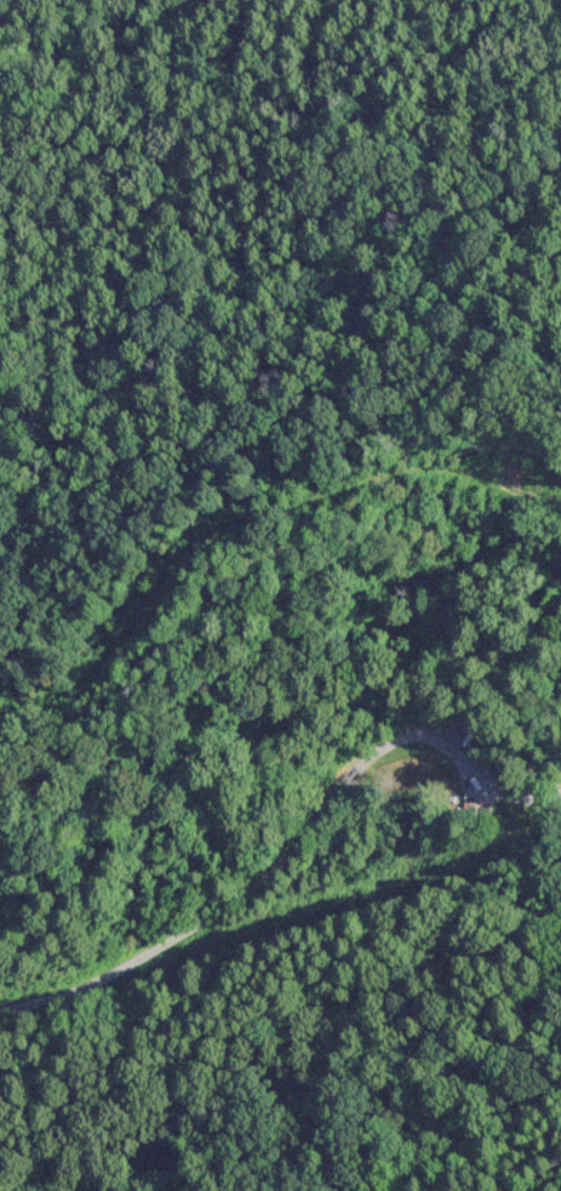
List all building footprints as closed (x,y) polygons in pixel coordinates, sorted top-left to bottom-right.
[(482,798),(496,806),(504,792),(490,784),(482,798)]
